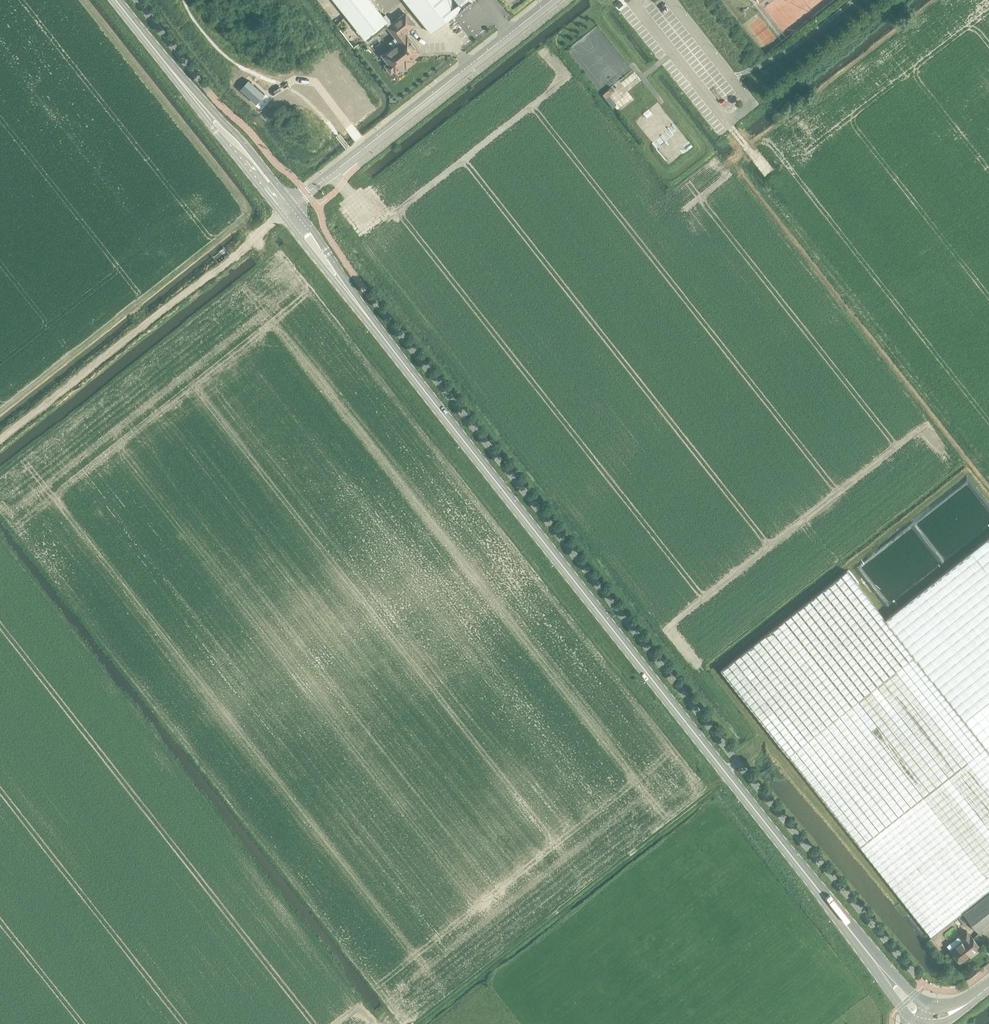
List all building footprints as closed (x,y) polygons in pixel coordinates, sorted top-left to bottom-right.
[(387,22),(387,21),(370,0),(334,0),(365,39),(387,22)] [(431,32),(453,14),(455,16),(471,4),(468,0),(405,0),(431,32)] [(412,58),(420,52),(407,36),(407,37),(403,33),(414,24),(406,13),(389,27),(397,37),(390,42),(394,47),(384,55),(390,62),(386,65),(391,72),(395,69),(396,70),(404,64),(406,67),(414,61),(412,58)] [(249,80),(241,89),(256,103),(265,94),(249,80)] [(886,620),(988,756),(988,540),(886,620)] [(988,891),(988,757),(847,570),(720,669),(931,937),(988,891)] [(964,912),(980,933),(988,926),(988,892),(964,912)] [(963,913),(959,917),(964,924),(969,920),(963,913)] [(962,940),(950,949),(961,962),(980,946),(967,929),(959,935),(962,940)]
